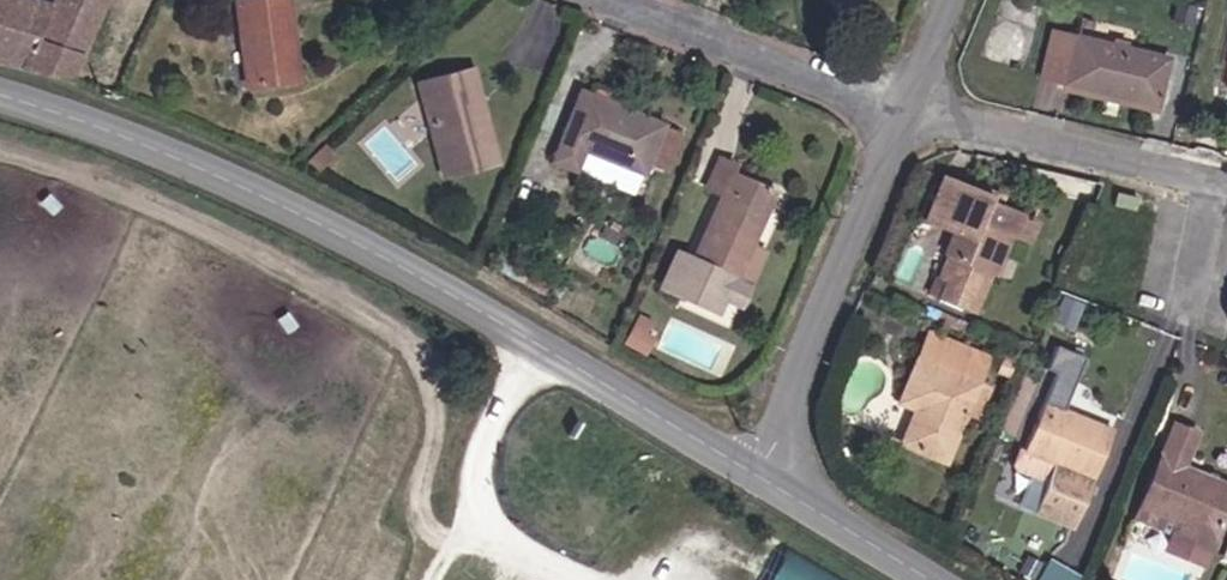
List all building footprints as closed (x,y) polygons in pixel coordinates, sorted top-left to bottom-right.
[(49,1),(48,0),(0,0),(0,62),(68,85),(106,0),(50,0),(49,1)] [(288,0),(249,0),(235,2),(246,86),(298,80),(288,0)] [(1064,84),(1074,37),(1050,32),(1039,77),(1064,84)] [(1156,105),(1167,59),(1074,37),(1064,84),(1156,105)] [(485,116),(472,67),(462,70),(474,119),(485,116)] [(474,119),(462,70),(416,81),(441,178),(497,165),(485,116),(474,119)] [(1156,105),(1064,84),(1062,89),(1155,111),(1156,105)] [(642,174),(662,125),(579,92),(551,161),(574,170),(583,151),(642,174)] [(316,173),(334,156),(325,147),(307,164),(316,173)] [(730,174),(734,164),(717,158),(703,188),(720,195),(730,174)] [(750,244),(772,192),(730,174),(720,195),(690,258),(674,251),(658,288),(718,314),(724,301),(750,244)] [(980,270),(996,231),(1012,237),(1028,244),(1038,222),(985,200),(988,195),(940,176),(921,221),(954,233),(929,293),(974,312),(990,274),(980,270)] [(1152,215),(1155,201),(1142,198),(1139,211),(1152,215)] [(995,276),(1012,237),(996,231),(980,270),(990,274),(995,276)] [(739,307),(765,251),(750,244),(724,301),(739,307)] [(643,357),(655,336),(635,324),(622,345),(643,357)] [(945,463),(966,413),(975,417),(987,388),(977,384),(988,358),(927,332),(898,403),(915,410),(900,444),(945,463)] [(1092,479),(1113,431),(1062,410),(1075,378),(1057,371),(1023,451),(1019,449),(1012,464),(1014,470),(1039,481),(1046,478),(1052,463),(1092,479)] [(1181,466),(1194,433),(1173,425),(1141,503),(1215,533),(1226,504),(1226,485),(1181,466)] [(1072,530),(1084,499),(1046,484),(1034,515),(1072,530)] [(1215,533),(1141,503),(1134,520),(1208,550),(1215,533)] [(776,538),(754,579),(857,579),(776,538)] [(1048,568),(1065,575),(1062,579),(1078,579),(1082,571),(1052,558),(1048,568)]
